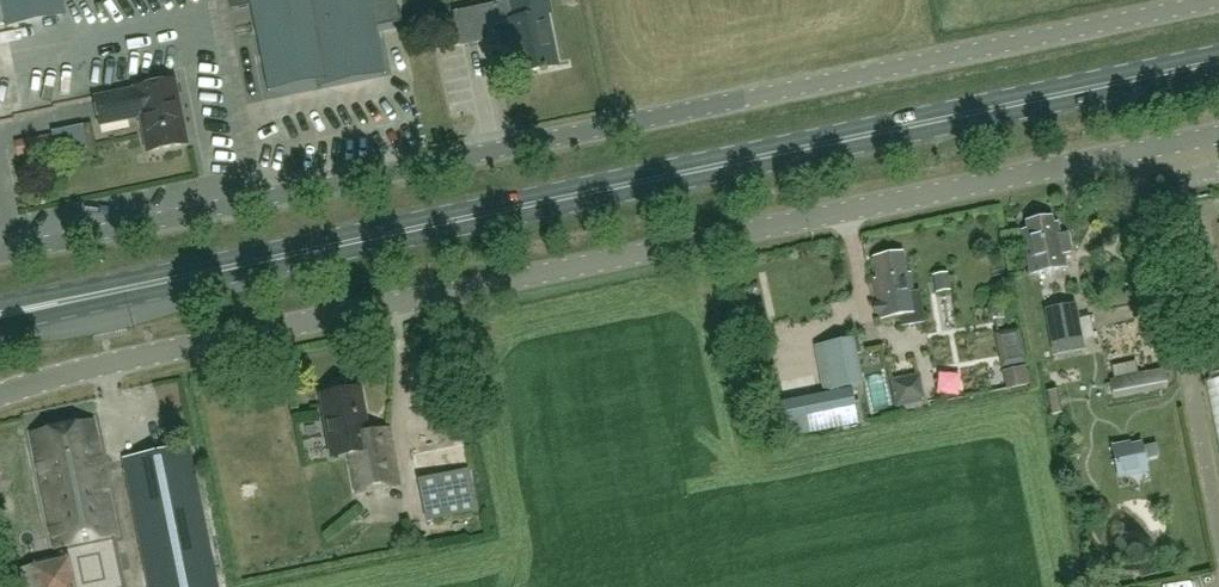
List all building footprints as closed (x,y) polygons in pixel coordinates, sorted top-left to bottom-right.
[(7,23),(63,12),(61,0),(3,0),(7,23)] [(385,75),(370,0),(233,0),(233,4),(252,0),(269,91),(319,81),(320,87),(385,75)] [(453,12),(460,45),(496,38),(493,24),(507,21),(517,72),(558,64),(548,14),(552,13),(549,0),(515,0),(453,12)] [(95,97),(100,123),(141,115),(147,151),(188,143),(176,77),(134,85),(135,90),(95,97)] [(52,133),(16,140),(18,154),(55,147),(52,133)] [(1032,219),(1026,220),(1027,228),(1022,229),(1031,272),(1067,265),(1065,251),(1072,250),(1068,231),(1061,233),(1058,221),(1053,222),(1052,215),(1046,216),(1042,212),(1033,214),(1032,219)] [(875,278),(881,318),(900,315),(901,325),(926,321),(920,289),(914,290),(911,271),(907,271),(903,250),(874,255),(878,277),(875,278)] [(948,271),(947,271),(934,273),(937,291),(951,289),(948,271)] [(1075,301),(1046,307),(1053,344),(1083,338),(1075,301)] [(1016,328),(995,333),(1002,366),(1022,362),(1016,328)] [(849,342),(818,347),(825,391),(856,386),(849,342)] [(1205,356),(1210,379),(1206,380),(1218,446),(1218,353),(1205,356)] [(893,377),(898,404),(926,399),(921,372),(893,377)] [(332,457),(349,454),(356,492),(400,485),(390,426),(367,430),(360,387),(322,393),(329,438),(332,457)] [(855,423),(848,391),(781,405),(788,437),(855,423)] [(433,451),(431,399),(400,400),(402,452),(433,451)] [(93,419),(33,432),(58,546),(117,534),(93,419)] [(1118,474),(1147,468),(1142,443),(1113,449),(1118,474)] [(125,458),(152,586),(218,586),(188,445),(125,458)] [(421,478),(428,520),(476,511),(468,470),(421,478)] [(17,586),(37,586),(32,566),(14,570),(17,586)]
